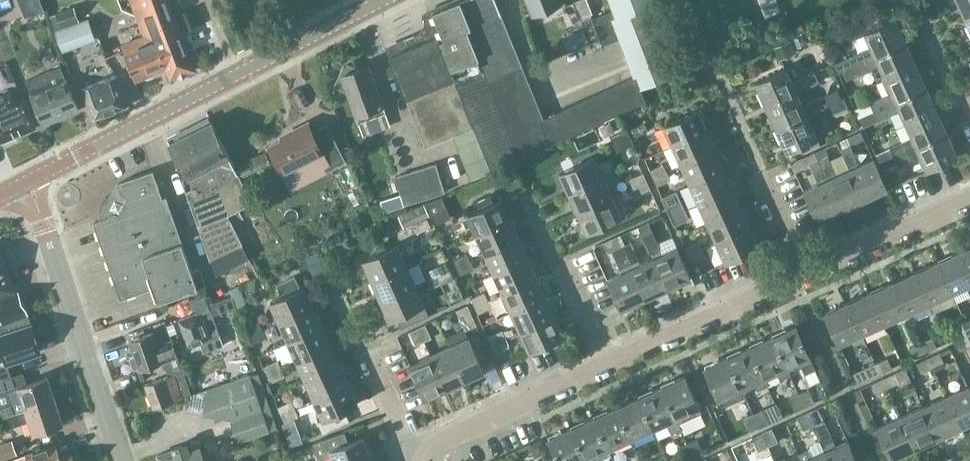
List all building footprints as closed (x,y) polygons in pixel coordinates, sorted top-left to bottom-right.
[(122,46),(136,82),(153,75),(152,73),(167,67),(172,79),(184,75),(195,70),(168,0),(141,0),(146,12),(137,15),(146,37),(143,38),(122,46)] [(657,0),(612,0),(616,10),(595,18),(602,34),(605,43),(620,38),(635,76),(544,118),(497,0),(461,0),(434,11),(443,34),(390,56),(410,106),(426,145),(453,135),(474,126),(491,168),(520,157),(551,144),(550,144),(634,106),(646,101),(641,88),(675,75),(653,18),(662,15),(657,0)] [(534,14),(562,3),(561,0),(528,0),(534,14)] [(575,2),(582,17),(584,17),(591,14),(593,13),(588,0),(580,0),(575,2)] [(766,17),(780,11),(776,0),(759,0),(766,17)] [(863,6),(868,17),(890,7),(887,0),(877,0),(863,6)] [(969,14),(969,0),(958,0),(965,16),(969,14)] [(78,5),(58,13),(62,23),(82,15),(78,5)] [(592,38),(602,34),(595,18),(593,13),(591,14),(584,17),(592,38)] [(91,14),(57,27),(66,48),(100,36),(91,14)] [(850,58),(854,67),(907,42),(896,20),(866,34),(872,47),(850,58)] [(584,30),(573,35),(578,46),(589,41),(584,30)] [(802,36),(795,39),(799,49),(806,46),(802,36)] [(792,41),(775,48),(780,60),(797,53),(792,41)] [(880,65),(887,79),(917,65),(907,42),(854,67),(858,76),(880,65)] [(850,58),(840,62),(844,71),(854,67),(850,58)] [(337,85),(347,89),(359,122),(378,115),(376,108),(379,106),(384,105),(369,65),(357,69),(347,64),(337,85)] [(885,106),(928,88),(917,65),(887,79),(893,92),(871,102),(872,106),(874,111),(885,106)] [(80,109),(62,66),(26,81),(36,106),(44,124),(80,109)] [(854,67),(844,71),(848,80),(858,76),(854,67)] [(757,83),(767,106),(797,92),(798,93),(820,83),(816,73),(793,83),(787,69),(757,83)] [(117,75),(83,88),(89,106),(94,118),(129,105),(117,75)] [(901,110),(907,123),(938,110),(928,88),(885,106),(874,111),(879,120),(901,110)] [(838,90),(803,106),(798,93),(797,92),(767,106),(777,128),(826,106),(842,99),(838,90)] [(2,142),(6,140),(8,143),(16,140),(16,136),(36,128),(24,100),(15,104),(10,92),(0,96),(0,136),(2,142)] [(842,99),(826,106),(777,128),(788,151),(798,146),(818,137),(811,123),(848,106),(844,97),(842,99)] [(871,102),(856,109),(860,117),(874,111),(872,106),(871,102)] [(673,145),(708,130),(707,129),(702,117),(704,115),(701,108),(664,126),(673,145)] [(948,132),(938,110),(907,123),(913,137),(891,147),(895,156),(948,132)] [(874,111),(860,117),(864,127),(879,120),(874,111)] [(631,127),(634,135),(648,129),(644,121),(631,127)] [(212,122),(170,143),(182,166),(183,166),(188,176),(183,179),(212,261),(214,260),(218,274),(250,258),(242,243),(243,242),(229,213),(253,200),(212,122)] [(285,139),(270,147),(284,174),(288,181),(323,163),(327,170),(345,161),(327,125),(313,132),(308,123),(292,131),(294,135),(285,139)] [(474,126),(453,135),(471,180),(492,172),(491,168),(474,126)] [(673,145),(682,165),(716,149),(716,148),(710,136),(713,135),(710,128),(707,129),(708,130),(673,145)] [(614,144),(627,138),(624,130),(611,136),(614,144)] [(948,132),(895,156),(899,165),(922,155),(928,169),(958,155),(948,132)] [(818,137),(798,146),(802,154),(821,145),(818,137)] [(841,149),(850,169),(864,199),(887,189),(874,158),(860,164),(851,145),(841,149)] [(682,165),(691,185),(725,169),(725,168),(728,167),(729,164),(729,160),(727,158),(725,155),(722,154),(719,147),(716,148),(716,149),(682,165)] [(827,147),(816,152),(819,159),(820,159),(829,155),(830,154),(827,147)] [(891,147),(879,153),(883,162),(895,156),(891,147)] [(816,151),(792,162),(794,167),(795,170),(796,170),(810,163),(819,159),(816,151)] [(864,199),(850,169),(837,175),(829,155),(820,159),(842,209),(864,199)] [(895,156),(883,162),(887,170),(899,165),(895,156)] [(567,194),(569,193),(604,177),(595,157),(560,173),(566,187),(564,188),(567,194)] [(810,163),(819,183),(805,189),(819,220),(842,209),(820,159),(819,159),(810,163)] [(446,192),(440,175),(437,163),(396,176),(405,205),(446,192)] [(654,177),(667,171),(663,164),(650,170),(654,177)] [(691,185),(700,204),(734,188),(734,187),(728,174),(731,173),(728,167),(725,168),(725,169),(691,185)] [(111,217),(95,222),(121,298),(154,286),(159,301),(206,284),(200,268),(193,271),(166,197),(162,198),(153,171),(119,183),(122,192),(116,195),(108,210),(111,217)] [(667,171),(654,177),(657,185),(670,179),(667,171)] [(634,187),(647,181),(643,173),(630,179),(634,187)] [(575,214),(578,213),(578,212),(613,196),(604,177),(569,193),(575,206),(573,207),(575,214)] [(647,181),(634,187),(637,194),(650,188),(647,181)] [(743,207),(737,194),(740,192),(737,186),(734,187),(734,188),(700,204),(708,223),(743,207)] [(360,189),(348,195),(354,206),(365,200),(360,189)] [(468,215),(476,235),(511,219),(514,218),(515,214),(512,206),(508,205),(505,198),(494,203),(491,195),(474,203),(478,211),(468,215)] [(621,216),(613,196),(578,212),(578,213),(584,225),(581,226),(584,233),(621,216)] [(434,216),(438,224),(451,218),(442,197),(425,203),(431,216),(431,217),(434,216)] [(671,216),(685,210),(681,202),(668,209),(671,216)] [(425,203),(398,215),(404,228),(431,216),(425,203)] [(717,242),(752,227),(752,226),(746,213),(749,212),(746,205),(743,207),(708,223),(717,242)] [(685,210),(671,216),(675,224),(688,218),(685,210)] [(476,235),(485,254),(520,239),(520,238),(514,226),(517,224),(514,218),(511,219),(476,235)] [(418,233),(431,226),(428,219),(414,225),(418,233)] [(649,222),(640,226),(644,236),(653,232),(649,222)] [(752,227),(717,242),(726,262),(761,246),(755,233),(758,231),(754,225),(752,226),(752,227)] [(655,232),(645,237),(655,259),(669,288),(692,278),(678,248),(665,254),(655,232)] [(618,236),(603,243),(609,252),(612,250),(622,246),(618,236)] [(485,254),(494,274),(528,258),(528,257),(523,245),(526,244),(523,237),(520,238),(520,239),(485,254)] [(689,254),(702,248),(699,241),(685,247),(689,254)] [(646,299),(669,288),(655,259),(642,265),(632,243),(622,247),(646,299)] [(370,282),(373,281),(373,280),(407,265),(398,245),(364,261),(370,274),(367,275),(370,282)] [(646,299),(622,247),(613,251),(623,273),(609,280),(623,310),(646,299)] [(702,248),(689,254),(692,262),(706,256),(702,248)] [(3,324),(30,315),(20,291),(17,292),(0,251),(0,316),(3,324)] [(962,251),(940,261),(954,292),(967,286),(969,293),(969,268),(962,251)] [(458,267),(471,261),(468,253),(454,259),(458,267)] [(494,274),(503,293),(538,277),(532,264),(535,263),(531,256),(528,257),(528,258),(494,274)] [(471,261),(458,267),(461,275),(475,268),(471,261)] [(931,302),(954,292),(940,261),(917,271),(931,302)] [(438,276),(451,270),(447,263),(434,269),(438,276)] [(416,284),(407,265),(373,280),(373,281),(379,293),(376,294),(379,301),(382,300),(382,299),(416,284)] [(434,269),(427,272),(431,280),(438,276),(434,269)] [(431,280),(428,281),(431,289),(455,278),(451,270),(438,276),(431,280)] [(908,313),(931,302),(917,271),(894,282),(908,313)] [(503,293),(512,312),(547,296),(541,284),(543,283),(540,276),(538,277),(503,293)] [(886,323),(908,313),(894,282),(872,292),(886,323)] [(416,284),(382,299),(382,300),(387,312),(385,314),(388,321),(425,304),(416,284)] [(239,286),(230,289),(238,307),(247,304),(239,286)] [(280,322),(315,306),(309,292),(311,291),(309,286),(271,302),(280,322)] [(476,306),(489,300),(485,292),(472,298),(476,306)] [(849,302),(863,333),(886,323),(872,292),(849,302)] [(189,345),(201,341),(204,352),(224,345),(213,315),(236,307),(232,296),(213,303),(209,293),(189,300),(193,311),(196,310),(198,313),(180,319),(189,345)] [(521,331),(556,316),(555,315),(550,303),(552,302),(549,295),(547,296),(512,312),(521,331)] [(489,300),(476,306),(479,313),(492,307),(489,300)] [(849,302),(826,313),(840,343),(863,333),(849,302)] [(315,306),(280,322),(289,341),(324,326),(323,325),(318,312),(320,311),(317,305),(315,306)] [(468,305),(457,310),(466,330),(477,325),(468,305)] [(556,316),(521,331),(530,351),(564,335),(558,322),(561,321),(558,314),(555,315),(556,316)] [(11,377),(6,363),(42,351),(30,315),(3,324),(0,325),(0,381),(11,377)] [(969,343),(969,320),(961,324),(969,343)] [(165,321),(156,324),(158,330),(167,327),(165,321)] [(174,323),(168,325),(171,334),(177,332),(174,323)] [(250,336),(263,330),(260,323),(247,329),(250,336)] [(289,341),(298,361),(332,345),(326,331),(329,330),(326,324),(323,325),(324,326),(289,341)] [(418,327),(424,341),(432,337),(426,324),(418,327)] [(961,324),(950,329),(960,350),(969,346),(969,343),(961,324)] [(797,326),(774,337),(788,368),(801,362),(806,373),(816,369),(797,326)] [(424,341),(418,327),(410,331),(416,344),(424,341)] [(263,330),(250,336),(243,340),(246,348),(267,338),(263,330)] [(493,344),(507,338),(503,330),(490,336),(493,344)] [(141,370),(164,362),(178,357),(171,337),(167,339),(169,344),(158,348),(153,333),(130,342),(135,356),(130,359),(134,369),(140,368),(141,370)] [(469,337),(450,346),(465,380),(478,374),(479,377),(486,374),(469,337)] [(765,378),(778,372),(781,380),(791,375),(788,368),(774,337),(751,347),(765,378)] [(922,342),(926,352),(937,347),(933,337),(922,342)] [(507,338),(493,344),(497,352),(510,346),(507,338)] [(926,352),(922,342),(910,347),(915,357),(926,352)] [(306,380),(341,365),(341,364),(335,351),(338,350),(335,344),(332,345),(298,361),(306,380)] [(467,383),(465,380),(450,346),(430,355),(446,389),(459,383),(460,386),(467,383)] [(743,388),(755,383),(759,390),(768,386),(765,378),(751,347),(729,357),(743,388)] [(929,357),(933,367),(945,362),(940,352),(929,357)] [(446,389),(430,355),(410,364),(426,398),(439,392),(441,395),(447,392),(446,389)] [(178,357),(164,362),(169,376),(146,385),(154,408),(192,395),(178,357)] [(720,399),(743,388),(729,357),(706,367),(720,399)] [(877,362),(881,372),(893,367),(888,357),(877,362)] [(933,367),(929,357),(917,363),(922,372),(933,367)] [(268,374),(282,368),(278,360),(265,366),(268,374)] [(881,372),(877,362),(865,367),(870,377),(881,372)] [(315,399),(350,384),(349,383),(344,371),(346,370),(343,363),(341,364),(341,365),(306,380),(315,399)] [(282,368),(268,374),(272,382),(285,376),(282,368)] [(884,378),(888,387),(900,382),(895,373),(884,378)] [(252,376),(251,374),(208,389),(204,415),(218,417),(229,413),(239,442),(277,429),(258,374),(252,376)] [(677,418),(679,423),(702,413),(686,376),(662,387),(677,418)] [(4,417),(5,417),(57,400),(49,377),(9,390),(14,404),(1,408),(4,417)] [(888,387),(884,378),(872,383),(876,393),(888,387)] [(350,384),(315,399),(324,419),(318,422),(323,433),(350,421),(345,410),(358,404),(352,390),(355,389),(352,382),(349,383),(350,384)] [(946,397),(960,427),(969,423),(969,388),(969,386),(946,397)] [(682,429),(679,423),(677,418),(662,387),(640,397),(654,428),(667,422),(672,434),(682,429)] [(800,394),(805,407),(815,402),(809,389),(800,394)] [(805,407),(800,394),(790,398),(796,411),(805,407)] [(631,439),(654,428),(640,397),(617,407),(631,439)] [(960,427),(946,397),(924,407),(938,437),(960,427)] [(64,423),(57,400),(5,417),(8,428),(30,421),(34,433),(64,423)] [(282,415),(295,409),(292,401),(279,407),(282,415)] [(609,449),(631,439),(617,407),(594,418),(609,449)] [(938,437),(924,407),(902,417),(915,448),(938,437)] [(808,413),(814,426),(824,421),(818,408),(808,413)] [(295,409),(282,415),(286,422),(299,416),(295,409)] [(755,414),(761,427),(770,423),(764,410),(755,414)] [(814,426),(808,413),(799,417),(804,430),(814,426)] [(761,427),(755,414),(745,418),(751,431),(761,427)] [(902,417),(878,428),(892,458),(915,448),(902,417)] [(586,459),(598,454),(601,460),(612,456),(609,449),(594,418),(572,428),(586,459)] [(824,421),(814,426),(821,440),(822,443),(826,452),(835,447),(824,421)] [(586,459),(572,428),(549,438),(559,460),(587,460),(586,459)] [(763,433),(769,446),(778,442),(773,429),(763,433)] [(372,460),(364,438),(349,443),(345,432),(314,443),(320,460),(333,456),(334,460),(371,460),(372,460)] [(769,446),(763,433),(753,437),(759,450),(769,446)] [(688,444),(694,457),(704,452),(698,439),(688,444)] [(543,440),(532,445),(537,456),(548,451),(543,440)] [(0,445),(0,460),(18,454),(13,441),(0,445)] [(826,452),(830,460),(858,460),(849,441),(835,447),(826,452)] [(826,452),(822,443),(800,454),(803,460),(830,460),(826,452)] [(688,444),(678,448),(684,460),(686,460),(694,457),(688,444)] [(201,448),(185,453),(183,445),(174,448),(175,450),(158,455),(160,460),(205,460),(201,448)]
